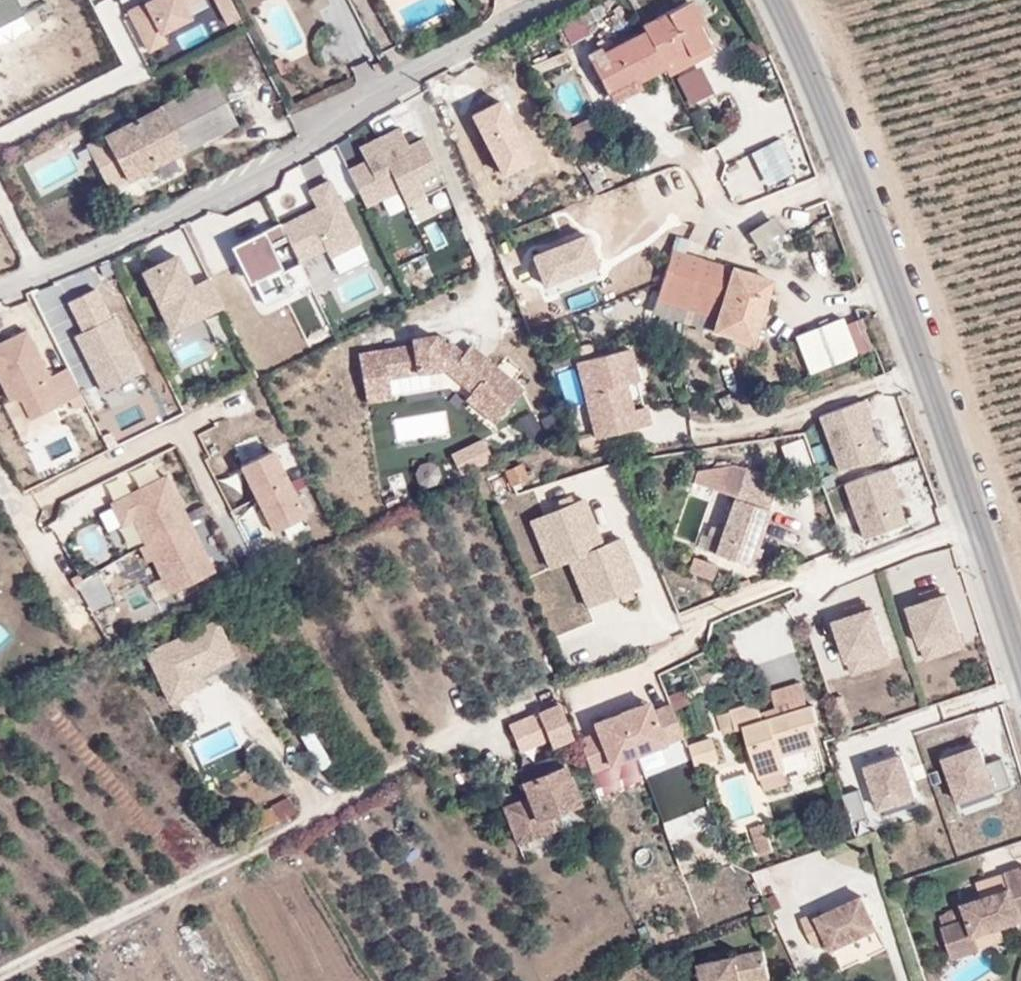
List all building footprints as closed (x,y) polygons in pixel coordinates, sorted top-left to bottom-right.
[(46,0),(0,0),(0,28),(48,5),(46,0)] [(127,12),(149,59),(173,48),(168,37),(197,23),(191,10),(209,1),(209,0),(153,0),(127,12)] [(689,54),(710,45),(688,1),(644,25),(646,31),(603,53),(608,65),(597,71),(607,90),(635,76),(638,81),(665,68),(663,62),(686,49),(689,54)] [(579,16),(560,25),(571,50),(591,41),(579,16)] [(292,60),(286,64),(281,58),(275,61),(283,75),(296,68),(292,60)] [(675,70),(687,101),(713,92),(702,61),(675,70)] [(108,189),(236,123),(213,79),(86,146),(108,189)] [(496,189),(523,178),(490,95),(462,106),(496,189)] [(602,135),(593,116),(560,132),(569,151),(602,135)] [(401,126),(358,146),(365,161),(345,170),(365,214),(398,199),(413,232),(440,220),(427,192),(443,184),(423,140),(410,146),(401,126)] [(317,208),(283,223),(301,263),(327,251),(339,276),(370,262),(331,179),(308,189),(317,208)] [(525,243),(545,279),(552,279),(591,258),(584,257),(611,243),(611,214),(631,214),(631,238),(656,238),(656,208),(645,187),(608,208),(607,208),(585,220),(584,252),(575,235),(576,211),(543,210),(525,220),(525,243)] [(228,266),(212,235),(230,226),(222,210),(192,225),(216,273),(228,266)] [(775,212),(748,225),(759,247),(786,234),(775,212)] [(277,226),(231,249),(262,311),(308,288),(277,226)] [(752,340),(773,278),(675,248),(658,298),(717,318),(714,329),(752,340)] [(179,253),(140,272),(171,336),(226,309),(210,277),(194,285),(179,253)] [(97,288),(68,302),(82,331),(74,335),(102,396),(146,376),(118,316),(111,318),(97,288)] [(795,337),(811,374),(859,355),(843,317),(795,337)] [(0,341),(0,387),(7,401),(20,400),(29,420),(80,394),(67,367),(51,374),(28,327),(0,341)] [(332,405),(384,379),(419,380),(418,389),(456,390),(457,348),(388,346),(388,356),(377,357),(374,350),(366,354),(364,351),(344,361),(347,367),(297,391),(319,434),(341,423),(332,405)] [(631,351),(573,363),(591,443),(652,429),(647,407),(631,411),(626,389),(639,386),(631,351)] [(867,399),(819,417),(841,475),(889,457),(867,399)] [(532,416),(518,423),(528,442),(542,434),(532,416)] [(460,477),(491,460),(479,439),(448,456),(460,477)] [(234,470),(269,540),(305,523),(270,452),(234,470)] [(533,469),(527,472),(523,463),(504,471),(510,486),(526,479),(528,481),(536,477),(533,469)] [(890,464),(843,482),(865,539),(912,521),(890,464)] [(745,471),(733,466),(724,468),(721,478),(740,485),(735,499),(715,553),(753,566),(760,546),(756,544),(777,483),(745,471)] [(740,485),(721,478),(724,468),(706,470),(700,486),(735,499),(740,485)] [(172,472),(108,502),(120,529),(133,523),(168,597),(218,574),(172,472)] [(702,553),(711,556),(730,500),(716,495),(708,518),(713,520),(702,553)] [(585,498),(527,521),(548,572),(567,564),(586,612),(645,589),(624,538),(604,546),(585,498)] [(685,575),(711,582),(715,566),(689,559),(685,575)] [(946,594),(903,607),(920,662),(963,649),(946,594)] [(873,607),(828,622),(848,680),(893,664),(873,607)] [(219,616),(143,650),(168,704),(208,686),(204,677),(239,662),(219,616)] [(595,733),(580,739),(593,774),(683,739),(669,705),(656,710),(652,699),(591,723),(595,733)] [(814,704),(765,720),(758,702),(732,711),(738,730),(746,727),(761,777),(788,769),(784,756),(820,746),(815,725),(820,723),(814,704)] [(553,744),(571,736),(558,703),(512,724),(523,749),(550,737),(553,744)] [(693,769),(715,761),(708,739),(685,747),(693,769)] [(983,740),(934,758),(954,814),(997,799),(998,792),(1013,787),(1001,755),(989,759),(983,740)] [(901,756),(861,769),(876,816),(916,803),(901,756)] [(521,782),(527,798),(503,808),(518,845),(555,830),(549,815),(580,803),(565,765),(521,782)] [(287,796),(267,804),(275,823),(295,815),(287,796)] [(768,835),(765,821),(752,825),(755,839),(768,835)] [(991,896),(963,905),(966,916),(942,924),(952,954),(976,946),(973,936),(1020,921),(1020,924),(1020,867),(1006,872),(1007,877),(1011,890),(991,896)] [(1007,877),(987,883),(991,896),(1011,890),(1007,877)] [(862,897),(818,918),(816,914),(801,920),(815,949),(829,943),(832,951),(878,929),(862,897)] [(761,953),(697,969),(700,980),(767,980),(761,953)]
